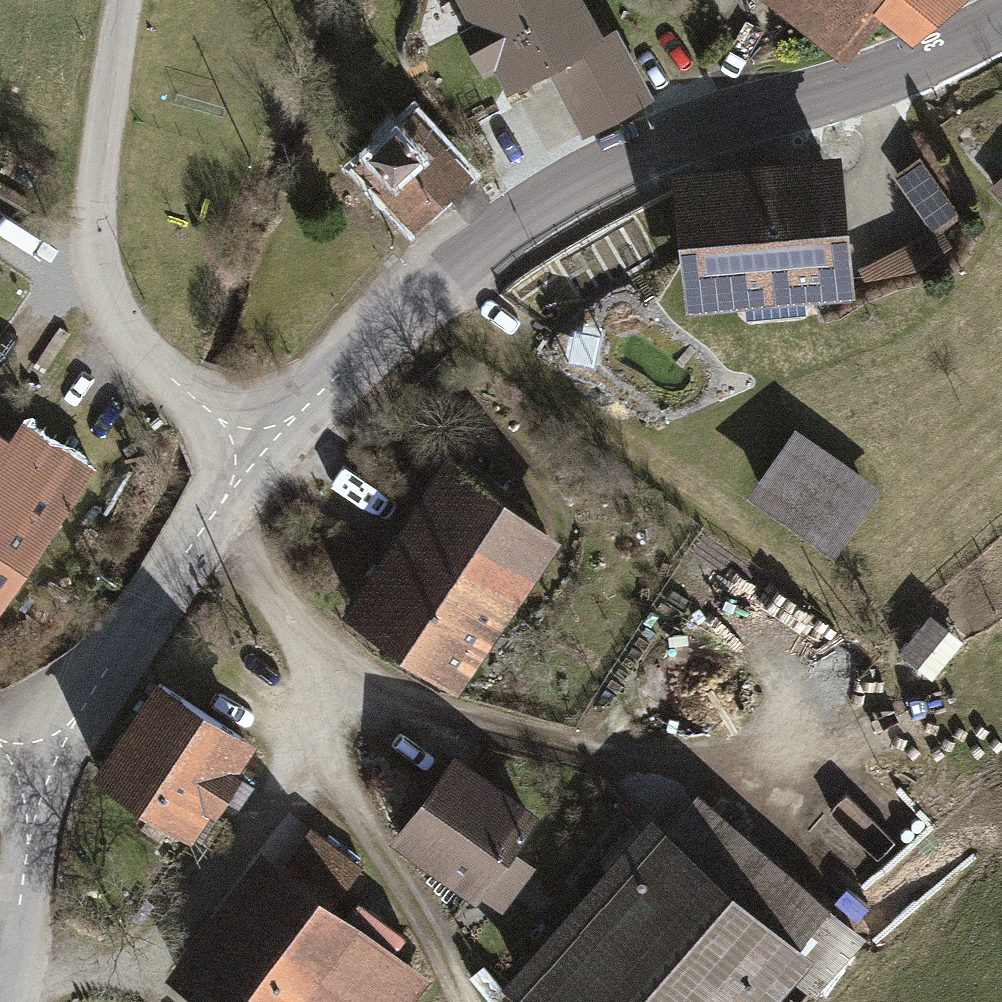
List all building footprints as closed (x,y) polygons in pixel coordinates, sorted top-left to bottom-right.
[(503,91),(546,68),(583,136),(654,97),(614,26),(604,32),(586,0),(453,0),(503,91)] [(960,0),(763,0),(841,68),(884,18),(910,40),(960,0)] [(412,109),(351,163),(411,232),(472,177),(412,109)] [(921,157),(894,175),(931,231),(958,213),(921,157)] [(839,158),(669,176),(684,315),(854,297),(839,158)] [(990,190),(1001,203),(1001,179),(990,190)] [(873,289),(950,248),(940,229),(863,270),(873,289)] [(95,467),(23,418),(10,438),(0,432),(0,608),(95,467)] [(792,426),(743,493),(831,557),(880,489),(792,426)] [(445,459),(341,610),(459,690),(563,539),(445,459)] [(904,647),(936,675),(967,639),(935,612),(904,647)] [(95,770),(193,836),(258,740),(160,674),(95,770)] [(392,842),(475,903),(480,897),(512,853),(538,819),(454,758),(392,842)] [(501,989),(516,1001),(773,1001),(793,980),(814,998),(864,941),(694,794),(663,829),(650,818),(501,989)] [(168,976),(202,1001),(414,1001),(432,978),(262,850),(168,976)] [(512,853),(480,897),(501,912),(533,869),(512,853)]
